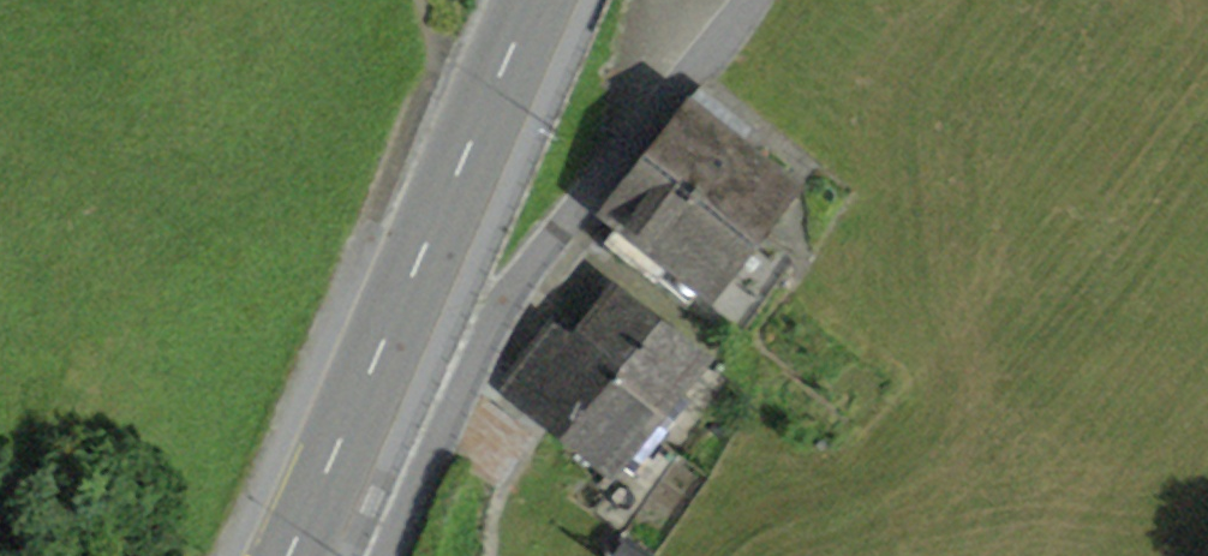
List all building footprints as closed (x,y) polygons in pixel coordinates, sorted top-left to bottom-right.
[(734,143),(748,127),(700,87),(646,150),(745,228),(779,184),(783,180),(734,143)] [(610,239),(688,300),(744,229),(745,228),(646,150),(608,199),(629,215),(610,239)] [(744,229),(759,241),(794,196),(779,184),(745,228),(744,229)] [(613,373),(652,407),(699,349),(615,288),(603,305),(600,303),(583,326),(622,361),(613,373)] [(644,455),(667,420),(652,407),(613,373),(622,361),(583,326),(571,340),(551,324),(509,376),(612,458),(625,440),(644,455)] [(628,538),(615,555),(652,555),(628,538)]
